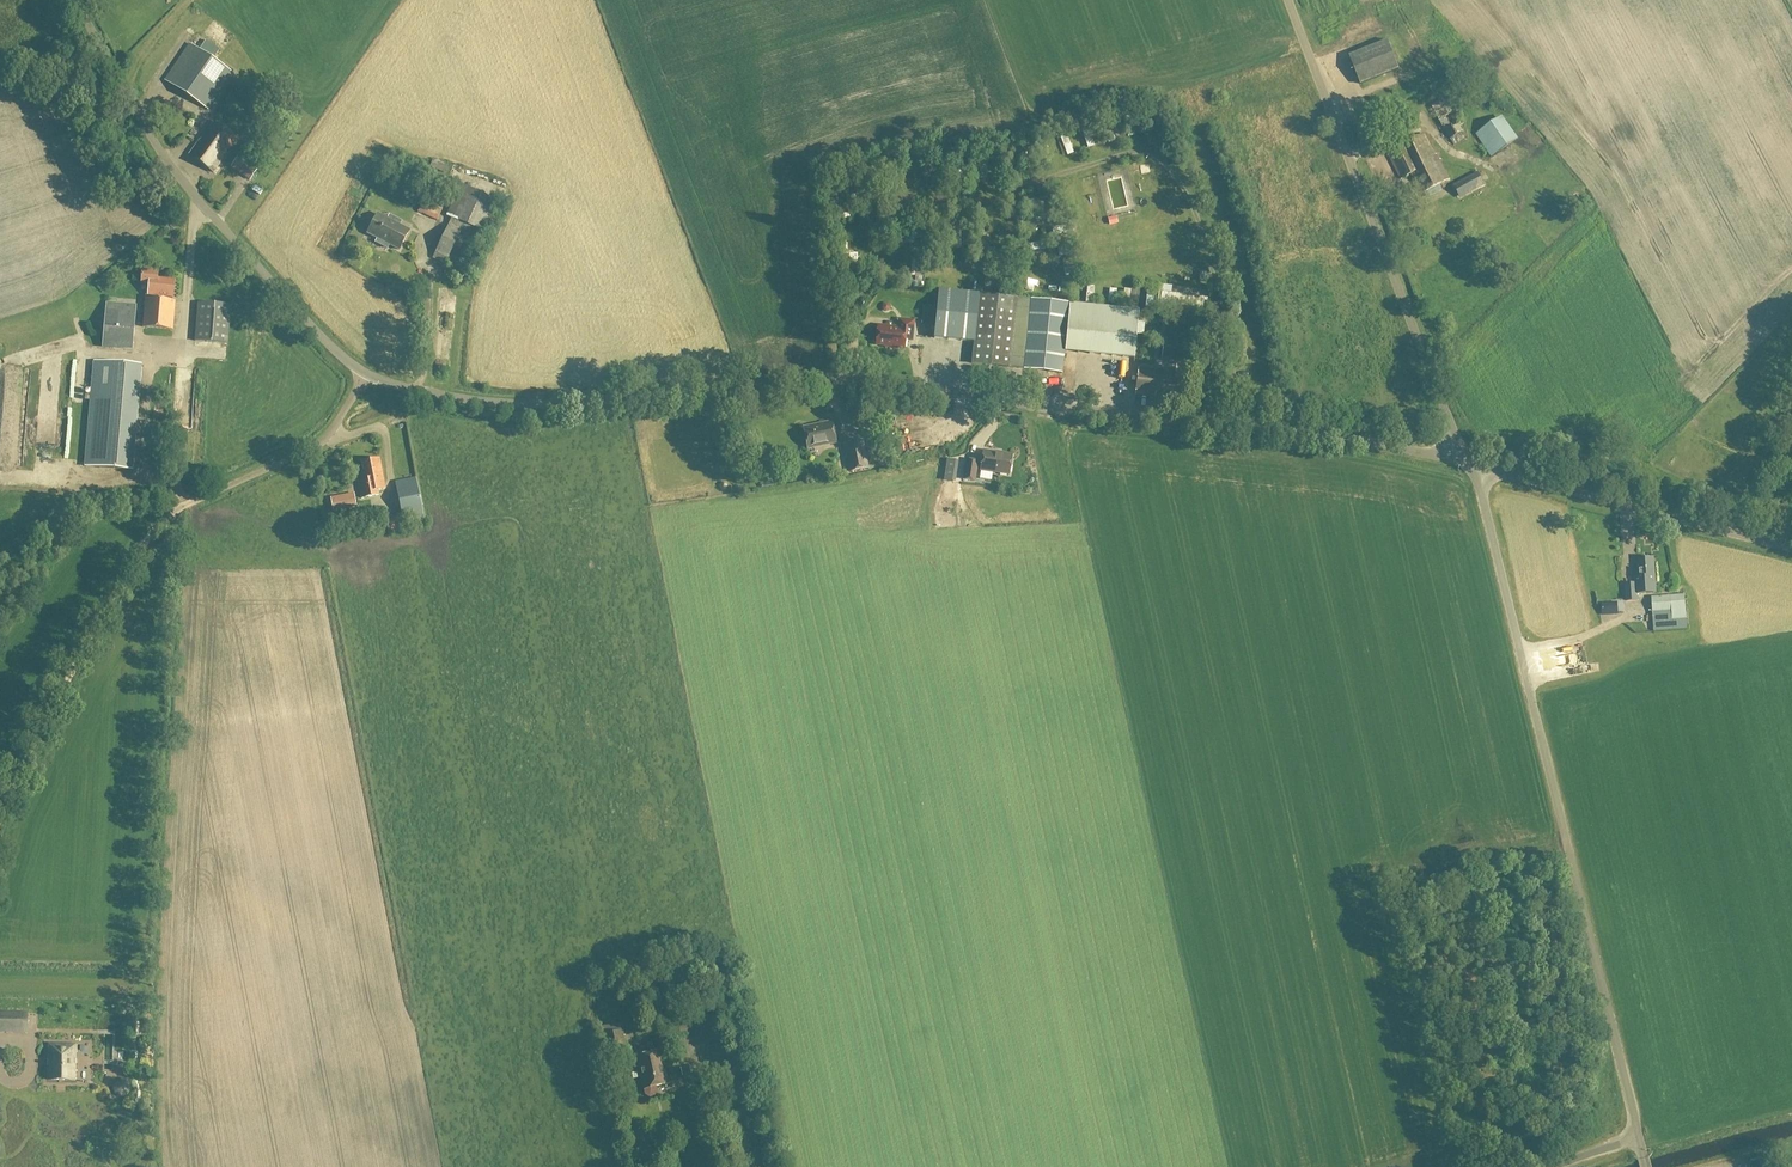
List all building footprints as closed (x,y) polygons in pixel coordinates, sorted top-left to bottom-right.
[(1361,85),(1398,70),(1387,42),(1349,57),(1361,85)] [(207,110),(232,74),(189,45),(165,81),(207,110)] [(1451,139),(1458,135),(1446,115),(1453,111),(1449,106),(1436,113),(1451,139)] [(1398,111),(1385,116),(1387,123),(1401,118),(1398,111)] [(1478,136),(1496,160),(1521,141),(1503,118),(1478,136)] [(225,154),(236,139),(213,123),(200,140),(199,139),(188,154),(213,172),(226,155),(225,154)] [(1062,137),(1070,157),(1076,154),(1068,135),(1062,137)] [(1456,147),(1468,143),(1465,135),(1453,139),(1456,147)] [(1419,196),(1447,182),(1435,157),(1433,158),(1423,136),(1386,154),(1399,180),(1409,175),(1419,196)] [(1046,165),(1052,163),(1047,144),(1041,145),(1046,165)] [(1024,172),(1030,171),(1028,155),(1022,155),(1024,172)] [(982,181),(990,180),(989,160),(981,160),(982,181)] [(257,170),(245,162),(238,172),(250,180),(257,170)] [(1145,175),(1152,173),(1150,166),(1143,168),(1145,175)] [(871,169),(864,171),(870,191),(877,189),(871,169)] [(1470,194),(1484,186),(1477,173),(1463,181),(1470,194)] [(460,186),(446,218),(457,223),(458,223),(482,234),(496,202),(460,186)] [(420,215),(440,222),(445,209),(425,202),(420,215)] [(1046,211),(1046,203),(1029,203),(1028,211),(1046,211)] [(381,246),(395,220),(389,217),(387,221),(377,215),(367,234),(377,240),(375,243),(381,246)] [(1120,218),(1110,219),(1111,226),(1121,225),(1120,218)] [(395,220),(381,246),(387,249),(389,246),(399,251),(409,232),(398,226),(400,223),(395,220)] [(1026,229),(1042,227),(1041,220),(1025,222),(1026,229)] [(445,265),(461,229),(448,223),(432,259),(445,265)] [(908,244),(912,225),(904,223),(901,242),(908,244)] [(889,243),(889,228),(880,228),(880,243),(889,243)] [(991,244),(992,234),(981,233),(980,243),(991,244)] [(1031,244),(1032,252),(1048,251),(1047,243),(1031,244)] [(914,283),(926,282),(925,260),(913,260),(914,283)] [(1082,268),(1068,270),(1069,277),(1083,275),(1082,268)] [(172,331),(174,302),(172,301),(174,281),(157,279),(157,272),(142,271),(140,284),(148,285),(147,297),(146,296),(143,328),(172,331)] [(1013,277),(986,274),(984,287),(1011,290),(1013,277)] [(1110,304),(1118,304),(1119,291),(1112,290),(1110,304)] [(1125,299),(1132,301),(1134,291),(1127,290),(1125,299)] [(973,343),(973,344),(971,364),(1062,373),(1064,352),(1134,360),(1139,312),(940,291),(935,339),(973,343)] [(132,350),(136,306),(105,303),(102,347),(132,350)] [(230,306),(197,303),(194,341),(226,344),(230,306)] [(934,323),(937,308),(926,306),(924,321),(934,323)] [(875,345),(890,346),(890,348),(903,349),(904,338),(910,339),(910,341),(911,341),(912,322),(898,320),(897,328),(877,326),(876,335),(874,335),(872,336),(871,342),(873,343),(875,344),(875,345)] [(1162,343),(1160,357),(1187,360),(1188,345),(1162,343)] [(141,367),(93,362),(90,391),(93,391),(86,468),(132,472),(141,367)] [(1177,399),(1180,374),(1137,369),(1134,395),(1177,399)] [(830,423),(802,429),(806,449),(834,443),(830,423)] [(860,442),(842,446),(848,473),(866,469),(860,442)] [(982,452),(979,471),(1008,475),(1011,456),(982,452)] [(1603,464),(1608,455),(1601,452),(1596,461),(1603,464)] [(384,489),(379,459),(361,462),(362,472),(360,472),(362,480),(357,481),(360,499),(378,496),(377,491),(384,489)] [(955,462),(947,461),(944,481),(952,482),(955,462)] [(976,462),(966,461),(964,480),(973,481),(976,462)] [(415,479),(393,484),(401,521),(422,517),(415,479)] [(332,500),(333,512),(345,510),(344,503),(338,504),(337,499),(332,500)] [(1637,560),(1638,578),(1634,579),(1635,585),(1626,585),(1627,602),(1637,601),(1637,594),(1655,593),(1653,559),(1637,560)] [(1671,597),(1651,598),(1652,613),(1672,611),(1672,609),(1679,608),(1678,599),(1671,599),(1671,597)] [(1602,615),(1617,614),(1616,605),(1601,606),(1602,615)] [(1580,655),(1562,657),(1563,667),(1581,665),(1580,655)] [(26,1033),(27,1014),(0,1014),(0,1033),(26,1033)] [(607,1059),(627,1055),(620,1023),(605,1026),(607,1034),(602,1035),(607,1059)] [(75,1046),(48,1046),(48,1081),(74,1082),(75,1046)] [(655,1088),(667,1085),(660,1053),(636,1058),(643,1091),(644,1091),(645,1096),(649,1099),(654,1098),(657,1094),(655,1088)] [(681,1076),(691,1074),(689,1067),(680,1069),(681,1076)] [(1751,1166),(1769,1166),(1767,1158),(1750,1162),(1751,1166)]
